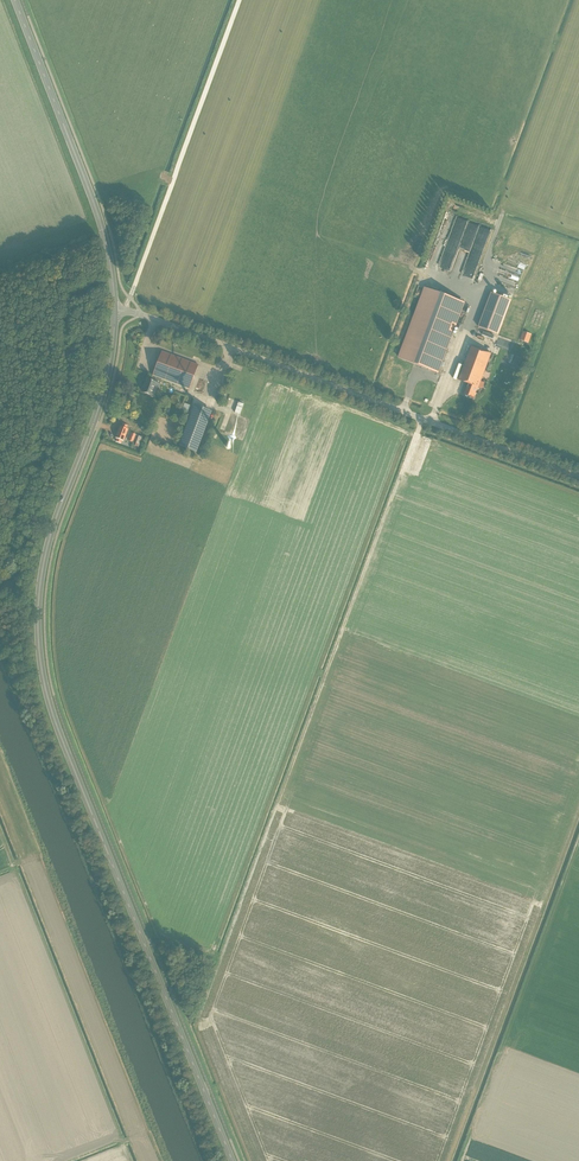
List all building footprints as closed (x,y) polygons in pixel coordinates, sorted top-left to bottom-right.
[(453,217),(444,214),(426,263),(435,266),(453,217)] [(454,218),(451,238),(458,239),(461,219),(454,218)] [(470,242),(476,225),(468,223),(462,239),(470,242)] [(464,303),(425,288),(399,358),(438,372),(464,303)] [(511,301),(491,293),(479,327),(499,334),(511,301)] [(521,340),(529,343),(532,334),(524,331),(521,340)] [(474,398),(477,388),(478,389),(478,387),(482,389),(485,383),(481,381),(491,354),(472,346),(459,380),(469,384),(465,395),(474,398)] [(189,390),(198,364),(162,350),(153,376),(151,380),(148,378),(143,392),(152,395),(157,382),(158,378),(189,390)] [(226,397),(224,405),(230,407),(233,399),(226,397)] [(232,411),(238,413),(240,403),(234,401),(232,411)] [(185,403),(182,409),(188,411),(190,405),(185,403)] [(179,445),(197,452),(212,411),(194,404),(179,445)] [(129,429),(127,429),(129,426),(123,423),(122,426),(121,426),(115,441),(121,443),(123,440),(124,441),(129,429)]
